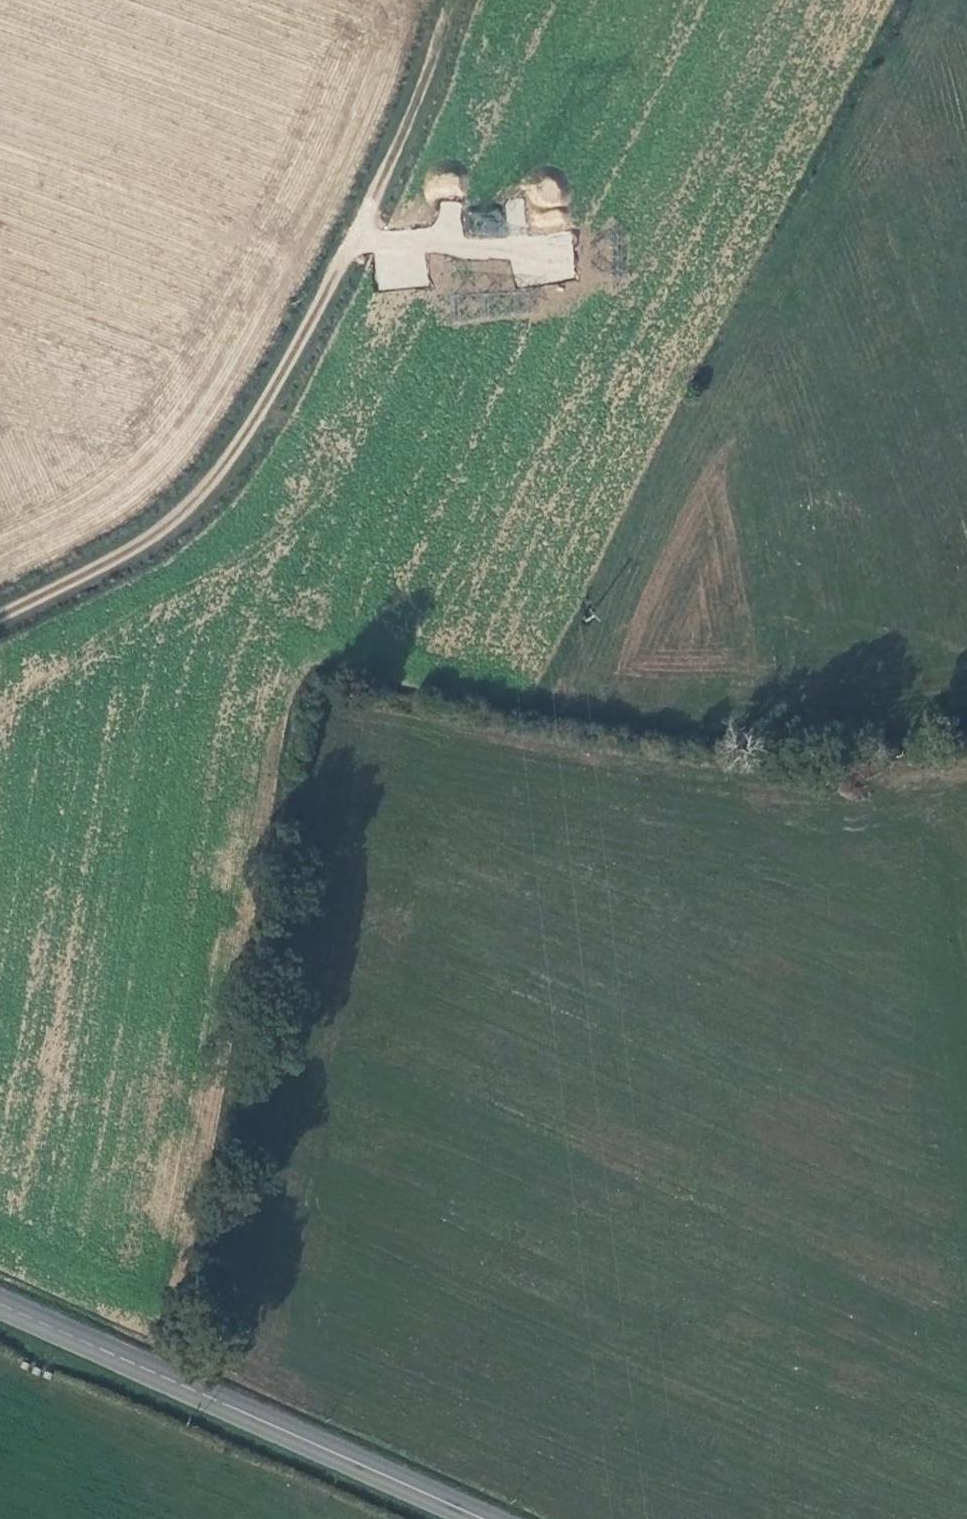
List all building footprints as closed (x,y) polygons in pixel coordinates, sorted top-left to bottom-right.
[(523,198),(505,199),(507,227),(525,226),(523,198)]
